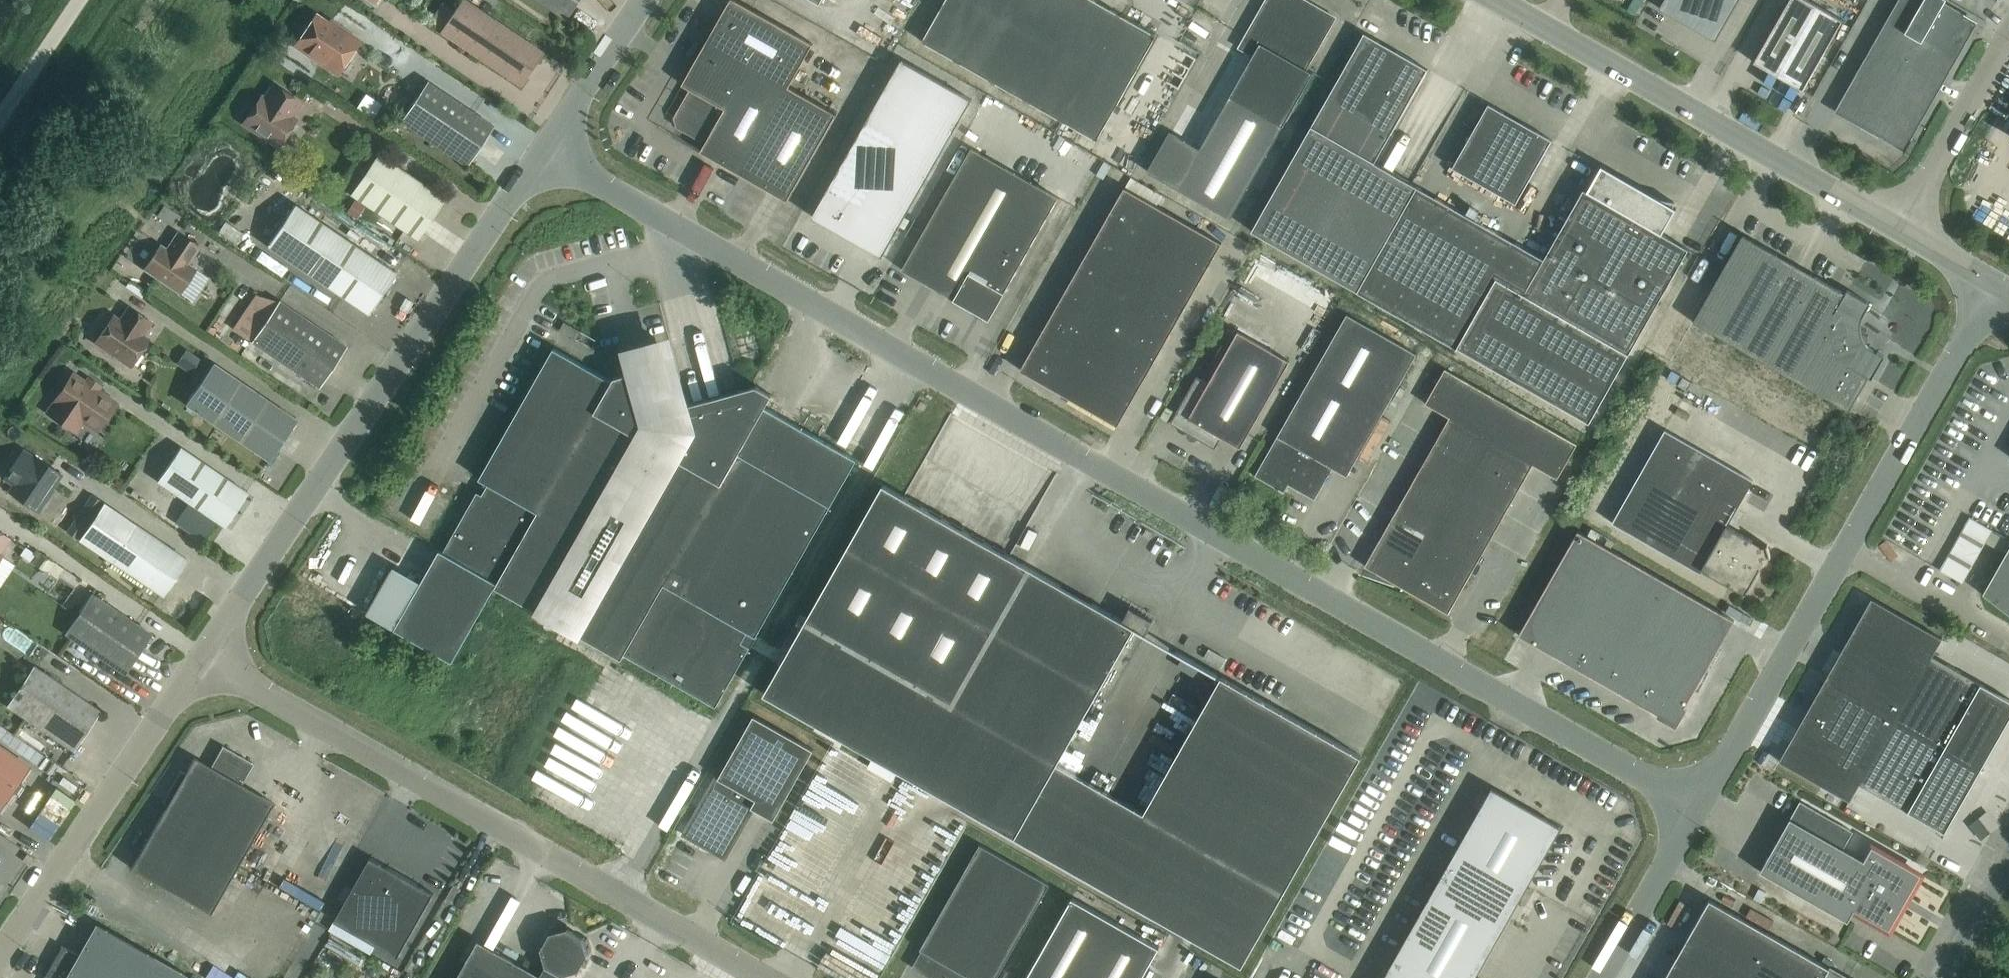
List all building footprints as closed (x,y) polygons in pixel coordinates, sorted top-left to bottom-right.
[(466,0),(460,0),(440,31),(520,85),(543,52),(466,0)] [(565,19),(578,0),(537,0),(565,19)] [(736,0),(729,0),(682,84),(690,88),(673,117),(676,127),(704,143),(700,151),(787,200),(836,113),(788,86),(813,44),(736,0)] [(898,9),(882,0),(858,0),(839,34),(873,52),(898,9)] [(1095,0),(945,0),(922,41),(1097,140),(1156,35),(1095,0)] [(1146,171),(1230,218),(1312,73),(1305,69),(1335,17),(1305,0),(1265,0),(1239,47),(1252,55),(1199,148),(1169,131),(1146,171)] [(1659,8),(1715,40),(1738,0),(1663,0),(1659,8)] [(1802,89),(1842,19),(1808,0),(1788,0),(1753,61),(1802,89)] [(1840,110),(1893,140),(1907,137),(1967,32),(1963,17),(1942,5),(1945,0),(1902,0),(1840,110)] [(295,44),(338,72),(359,41),(340,28),(338,31),(315,15),(295,44)] [(1374,163),(1391,132),(1427,69),(1364,32),(1310,126),(1374,163)] [(971,99),(901,59),(812,216),(882,256),(971,99)] [(427,81),(400,120),(467,165),(493,125),(427,81)] [(300,101),(273,83),(273,84),(274,85),(264,99),(261,97),(261,96),(261,95),(243,122),(243,123),(244,122),(277,144),(277,145),(278,146),(296,119),(295,118),(295,119),(289,116),(299,101),(300,102),(300,101)] [(1515,203),(1551,139),(1488,104),(1452,167),(1515,203)] [(1251,230),(1357,291),(1416,186),(1374,163),(1310,126),(1251,230)] [(1058,197),(971,147),(901,269),(953,299),(989,320),(1004,292),(1058,197)] [(350,193),(417,238),(444,198),(377,152),(350,193)] [(1644,190),(1601,165),(1586,191),(1583,189),(1543,259),(1416,186),(1357,291),(1356,292),(1588,423),(1688,249),(1661,234),(1676,208),(1673,206),(1674,202),(1641,193),(1644,190)] [(1117,425),(1147,373),(1221,242),(1124,187),(1020,370),(1117,425)] [(294,204),(267,245),(368,313),(395,272),(294,204)] [(142,217),(150,226),(160,218),(152,208),(142,217)] [(199,246),(178,232),(166,249),(160,245),(144,268),(179,292),(195,269),(185,261),(188,257),(189,257),(192,257),(199,246)] [(1873,349),(1870,347),(1868,345),(1865,343),(1863,340),(1862,337),(1861,333),(1860,330),(1860,327),(1860,323),(1861,320),(1862,316),(1863,313),(1869,303),(1847,290),(1845,293),(1742,234),(1692,321),(1849,410),(1868,376),(1871,378),(1884,355),(1873,349)] [(1273,288),(1285,293),(1296,269),(1283,264),(1273,288)] [(251,341),(319,387),(347,345),(279,299),(251,341)] [(120,319),(113,315),(95,341),(130,366),(149,339),(142,334),(151,321),(129,306),(120,319)] [(1416,353),(1346,314),(1254,475),(1284,492),(1284,491),(1282,489),(1285,483),(1314,499),(1333,467),(1347,475),(1416,353)] [(1240,447),(1289,361),(1237,331),(1208,383),(1196,376),(1170,423),(1214,448),(1221,437),(1240,447)] [(440,549),(394,628),(452,661),(495,586),(621,659),(624,654),(716,707),(750,647),(741,642),(748,631),(756,636),(756,635),(857,459),(765,407),(772,394),(756,385),(683,405),(667,349),(631,359),(635,371),(614,377),(612,381),(554,347),(479,478),(488,483),(482,494),(477,491),(443,551),(440,549)] [(269,460),(297,419),(213,362),(185,403),(269,460)] [(1557,478),(1577,443),(1444,368),(1425,403),(1449,417),(1364,566),(1448,613),(1533,464),(1557,478)] [(49,412),(74,429),(75,428),(73,427),(80,417),(97,428),(114,402),(73,374),(55,400),(56,401),(49,412)] [(1611,522),(1646,542),(1700,573),(1702,569),(1744,594),(1764,560),(1763,557),(1769,555),(1769,556),(1770,556),(1767,544),(1766,544),(1766,545),(1754,548),(1749,546),(1752,540),(1727,525),(1753,479),(1664,429),(1611,522)] [(247,492),(180,446),(157,480),(224,526),(247,492)] [(3,477),(13,484),(9,491),(38,511),(41,508),(48,506),(46,499),(49,496),(47,495),(62,474),(33,455),(33,456),(23,449),(3,477)] [(787,653),(756,635),(756,636),(748,631),(741,642),(750,647),(780,664),(763,694),(873,756),(867,766),(892,780),(898,770),(1015,837),(1096,692),(1107,698),(1151,622),(1128,608),(1122,620),(883,484),(787,653)] [(79,539),(112,561),(163,595),(188,559),(104,502),(79,539)] [(1961,582),(1991,529),(1970,517),(1940,570),(1961,582)] [(1658,714),(1660,716),(1663,717),(1666,717),(1669,717),(1672,716),(1675,715),(1678,714),(1680,712),(1682,710),(1684,707),(1734,620),(1578,530),(1518,635),(1658,714)] [(9,537),(0,531),(0,550),(9,537)] [(1982,593),(2008,614),(2008,546),(1982,593)] [(379,618),(407,570),(378,552),(349,600),(379,618)] [(65,633),(125,673),(152,633),(92,593),(65,633)] [(1871,598),(1825,679),(1895,720),(1932,656),(1941,638),(1871,598)] [(1895,720),(1982,769),(1983,768),(1980,767),(2008,717),(2008,700),(1932,656),(1895,720)] [(7,705),(73,750),(100,710),(34,665),(7,705)] [(1056,763),(1015,837),(1241,966),(1361,756),(1221,676),(1143,812),(1056,763)] [(1825,679),(1778,761),(1849,801),(1859,783),(1895,720),(1825,679)] [(684,833),(717,852),(729,848),(752,807),(773,819),(813,749),(753,715),(718,777),(716,777),(684,833)] [(1895,720),(1859,783),(1944,832),(1980,769),(1982,770),(1982,769),(1895,720)] [(131,867),(210,912),(273,802),(242,784),(253,763),(222,745),(210,766),(194,756),(185,772),(180,770),(162,801),(167,804),(131,867)] [(27,767),(0,749),(0,807),(27,767)] [(1405,977),(1475,977),(1476,976),(1472,974),(1555,828),(1559,831),(1561,827),(1491,787),(1388,968),(1405,977)] [(1854,909),(1883,926),(1896,901),(1899,903),(1903,896),(1900,894),(1914,870),(1871,845),(1863,860),(1790,818),(1759,871),(1847,921),(1854,909)] [(979,844),(920,949),(921,950),(912,967),(931,977),(996,977),(1049,884),(979,844)] [(369,856),(334,917),(400,955),(436,895),(369,856)] [(1158,947),(1072,898),(1026,977),(1141,977),(1158,947)] [(1709,899),(1664,977),(1847,977),(1709,899)] [(436,927),(446,908),(435,902),(425,921),(436,927)] [(190,976),(95,922),(77,954),(61,945),(43,976),(47,977),(189,977),(190,976)] [(567,928),(550,932),(541,948),(545,965),(540,975),(478,940),(456,977),(560,977),(562,974),(579,970),(588,954),(583,937),(567,928)]
